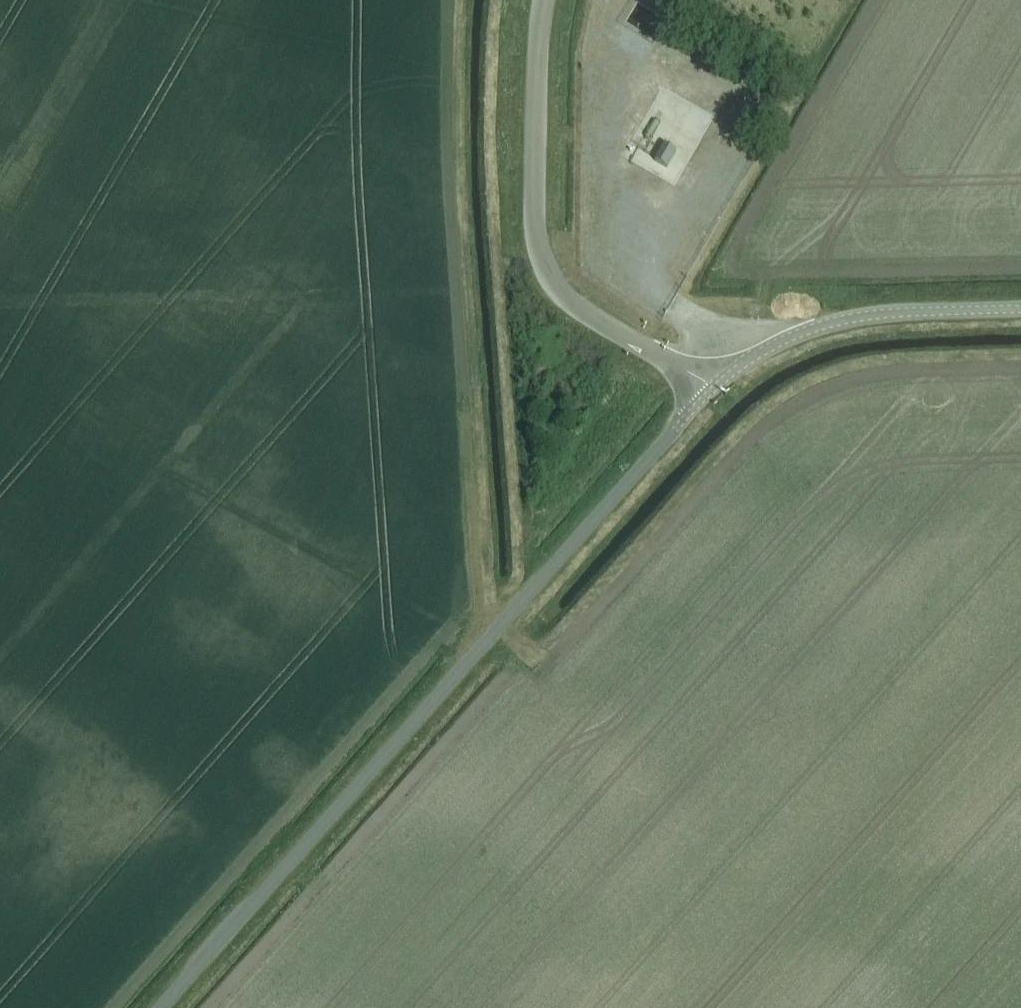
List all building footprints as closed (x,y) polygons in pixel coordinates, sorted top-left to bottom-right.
[(655,160),(665,165),(674,150),(664,145),(655,160)]
